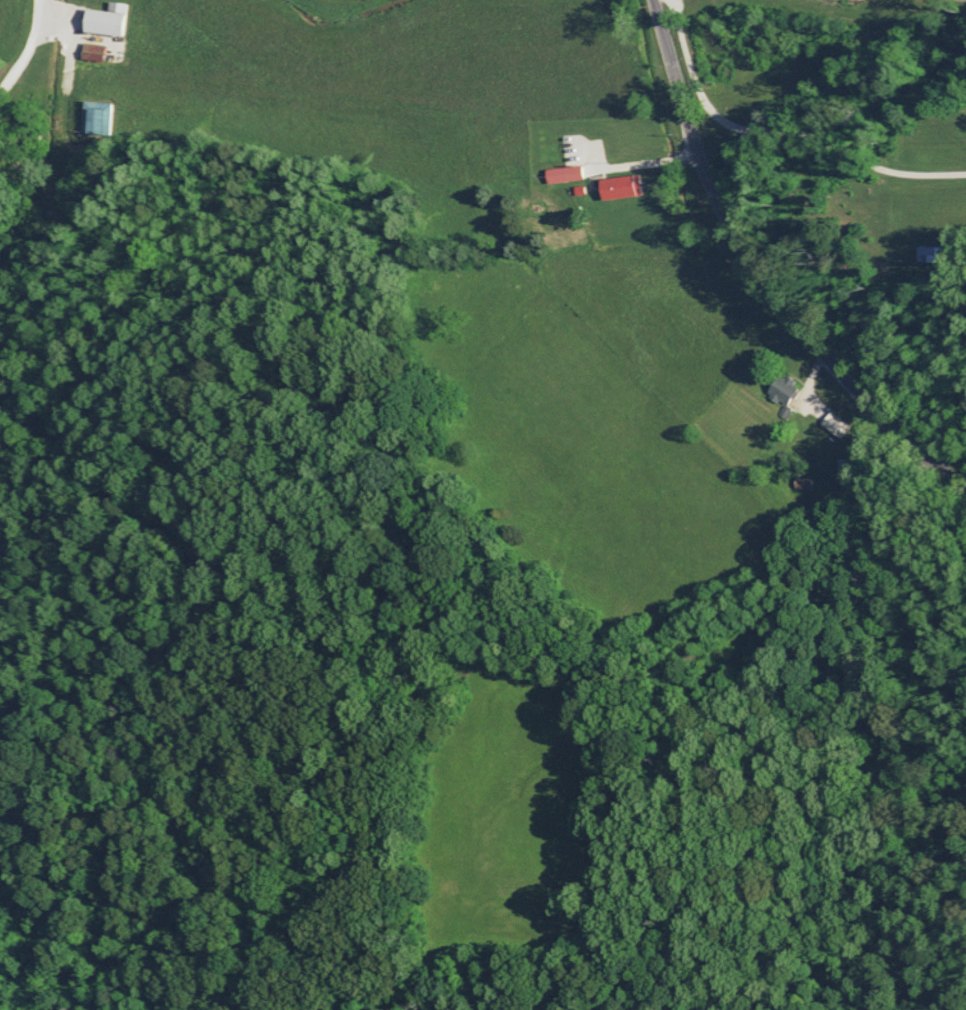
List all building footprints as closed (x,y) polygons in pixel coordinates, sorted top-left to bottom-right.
[(82,8),(79,31),(123,36),(127,3),(107,1),(105,11),(82,8)] [(101,62),(105,47),(82,41),(79,56),(101,62)] [(580,166),(544,167),(544,183),(581,181),(580,166)] [(637,175),(597,177),(598,199),(639,196),(637,175)] [(776,373),(765,395),(785,405),(797,384),(776,373)] [(820,422),(843,442),(854,430),(830,410),(820,422)]
